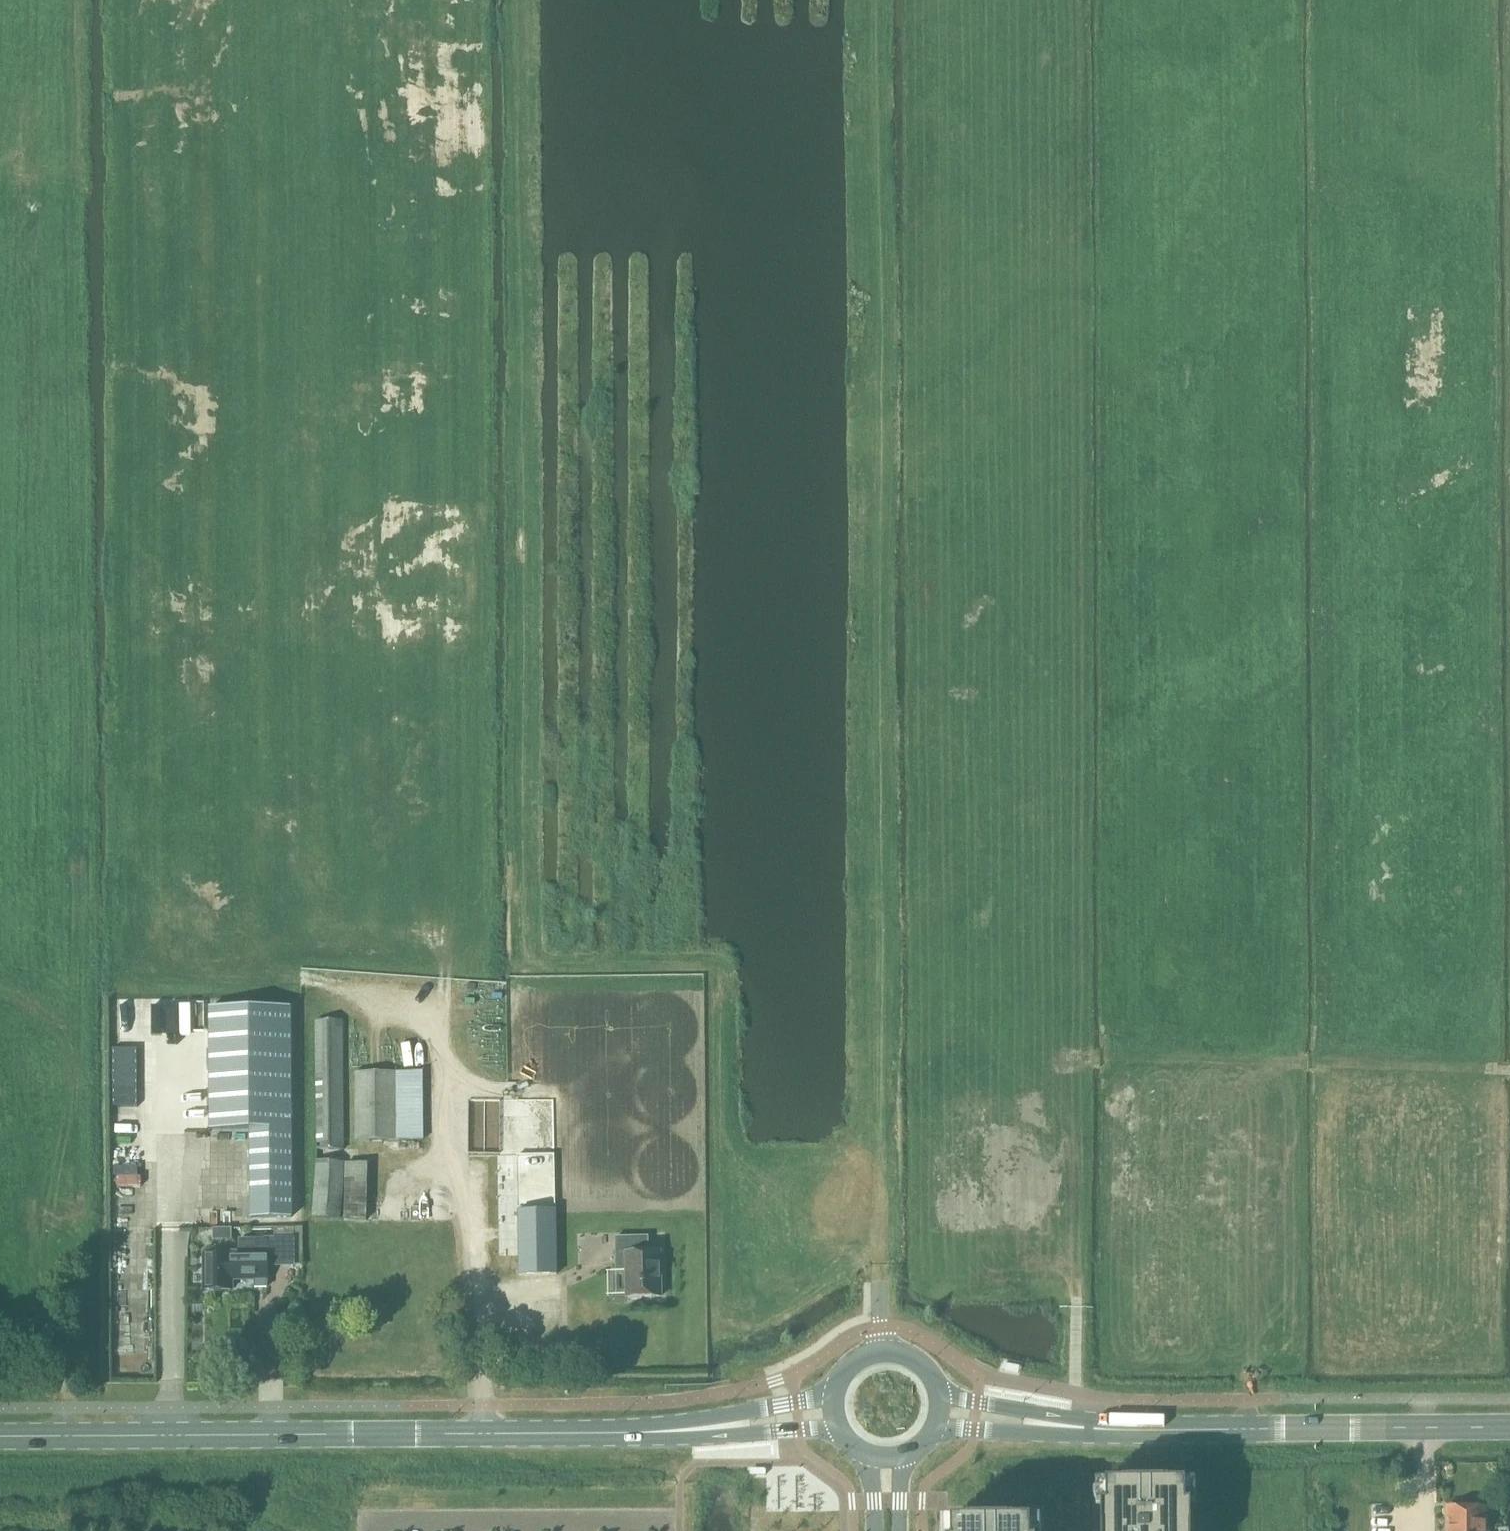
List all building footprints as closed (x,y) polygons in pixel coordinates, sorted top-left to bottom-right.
[(222,1009),(210,1009),(211,1128),(249,1127),(250,1218),(290,1218),(290,1127),(289,1008),(222,1009)] [(362,1026),(314,1026),(316,1140),(364,1140),(362,1026)] [(555,1210),(518,1211),(519,1275),(556,1275),(555,1210)] [(648,1237),(616,1237),(617,1261),(626,1261),(627,1297),(631,1297),(633,1300),(641,1300),(643,1297),(661,1297),(660,1253),(648,1253),(648,1237)] [(239,1255),(204,1255),(204,1289),(232,1289),(232,1278),(255,1278),(267,1278),(267,1267),(295,1267),(294,1238),(267,1238),(239,1239),(239,1255)] [(1101,1506),(1101,1530),(1191,1530),(1191,1506),(1185,1506),(1185,1485),(1106,1485),(1106,1506),(1101,1506)] [(1490,1525),(1486,1525),(1486,1507),(1448,1507),(1448,1530),(1490,1530),(1490,1525)]
